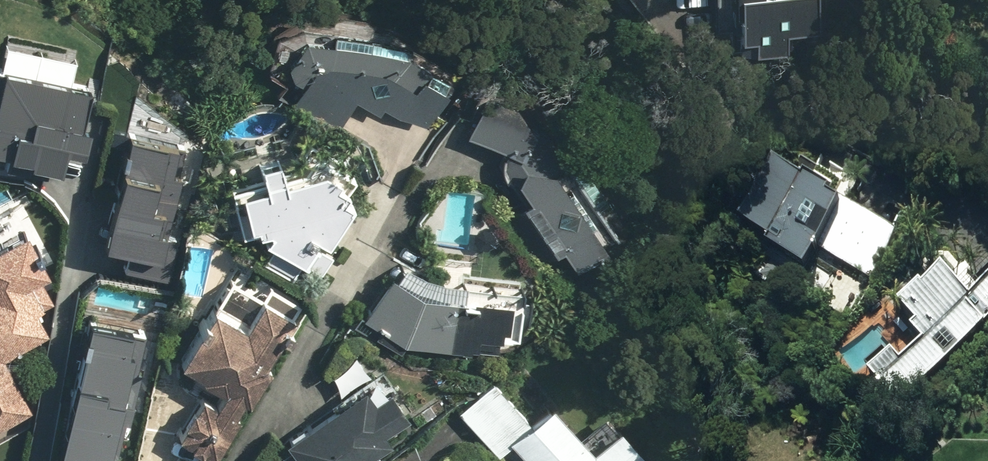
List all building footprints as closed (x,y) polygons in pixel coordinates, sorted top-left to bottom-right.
[(709,24),(726,24),(726,47),(771,46),(770,23),(813,23),(812,0),(709,0),(709,24)] [(375,113),(379,109),(418,121),(439,78),(395,51),(293,34),(283,94),(334,126),(350,100),(375,113)] [(0,58),(0,144),(65,158),(69,141),(86,145),(91,118),(81,116),(89,76),(0,57),(0,58)] [(497,153),(527,197),(507,210),(536,254),(558,239),(568,255),(609,228),(535,118),(475,93),(458,133),(497,153)] [(133,127),(108,239),(128,243),(123,268),(170,279),(181,231),(168,228),(188,139),(133,127)] [(307,166),(226,188),(238,236),(256,230),(257,241),(300,263),(337,206),(328,197),(334,190),(321,182),(307,166)] [(892,233),(768,167),(733,231),(763,247),(760,252),(797,272),(811,245),(869,276),(892,233)] [(19,223),(0,232),(0,355),(44,333),(31,309),(48,300),(37,278),(48,270),(19,223)] [(498,300),(415,293),(381,274),(357,315),(397,342),(494,350),(498,300)] [(958,302),(935,277),(896,311),(912,330),(907,335),(913,342),(868,381),(894,410),(987,327),(987,275),(958,302)] [(196,399),(173,441),(209,460),(210,460),(233,419),(229,417),(238,400),(244,403),(262,370),(255,366),(283,316),(251,298),(236,326),(202,308),(171,364),(217,389),(208,406),(196,399)] [(57,449),(104,460),(119,460),(142,369),(134,367),(145,325),(91,311),(57,449)] [(28,408),(0,357),(0,423),(28,408)] [(369,459),(364,453),(381,440),(375,432),(399,415),(380,389),(365,400),(354,385),(277,441),(286,454),(276,460),(366,460),(369,459)] [(505,444),(522,460),(632,460),(638,455),(607,424),(583,448),(542,408),(505,444)]
